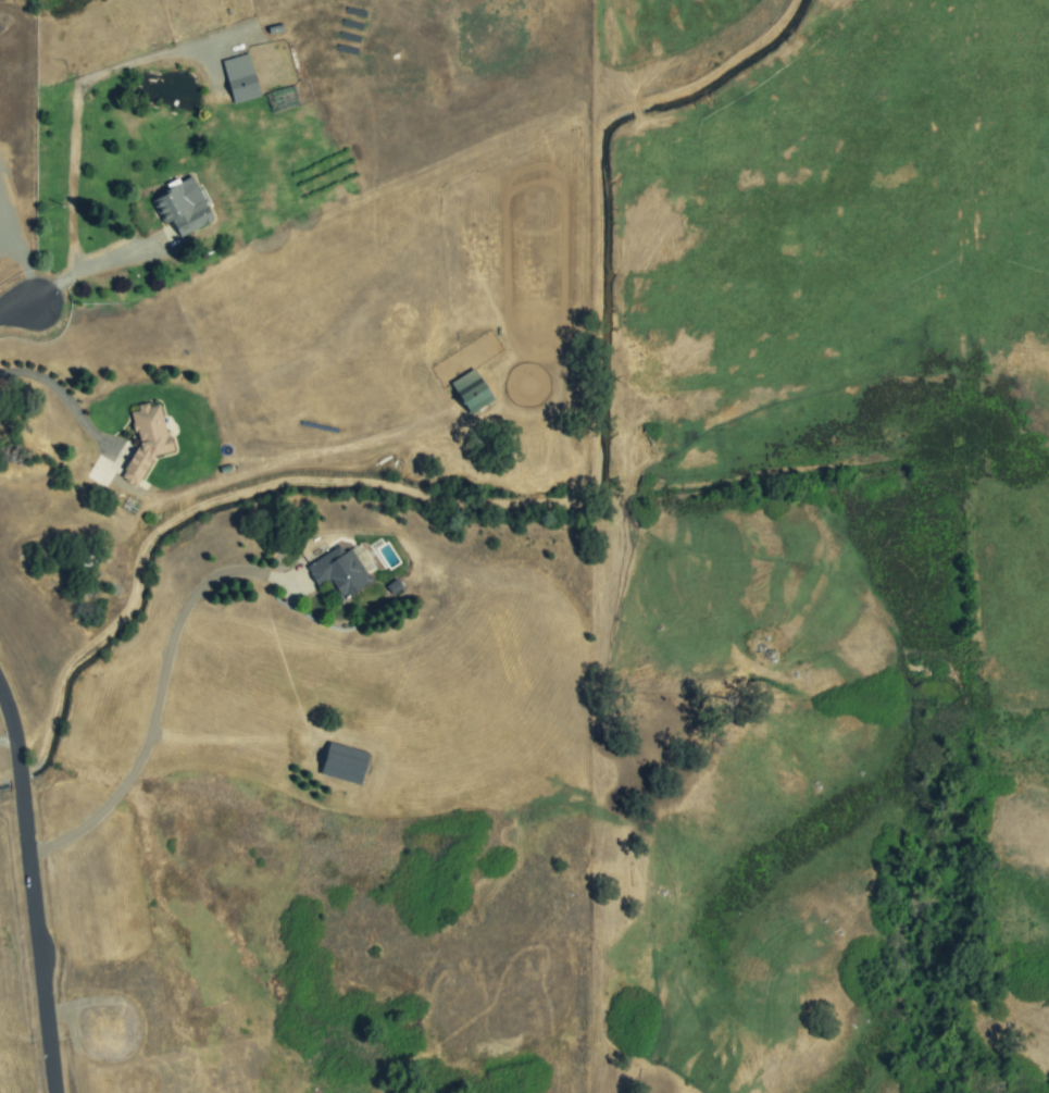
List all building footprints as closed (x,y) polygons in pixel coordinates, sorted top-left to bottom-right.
[(233,103),(259,97),(248,53),(222,61),(233,103)] [(150,197),(163,225),(171,221),(178,237),(213,221),(192,176),(150,197)] [(494,399),(473,369),(449,384),(470,414),(494,399)] [(152,456),(173,451),(171,438),(166,436),(159,405),(151,407),(145,403),(137,405),(130,418),(134,432),(137,434),(138,442),(120,479),(137,487),(152,456)] [(304,567),(317,588),(326,583),(338,603),(370,583),(345,543),(304,567)] [(369,754),(328,742),(319,773),(359,785),(369,754)]
